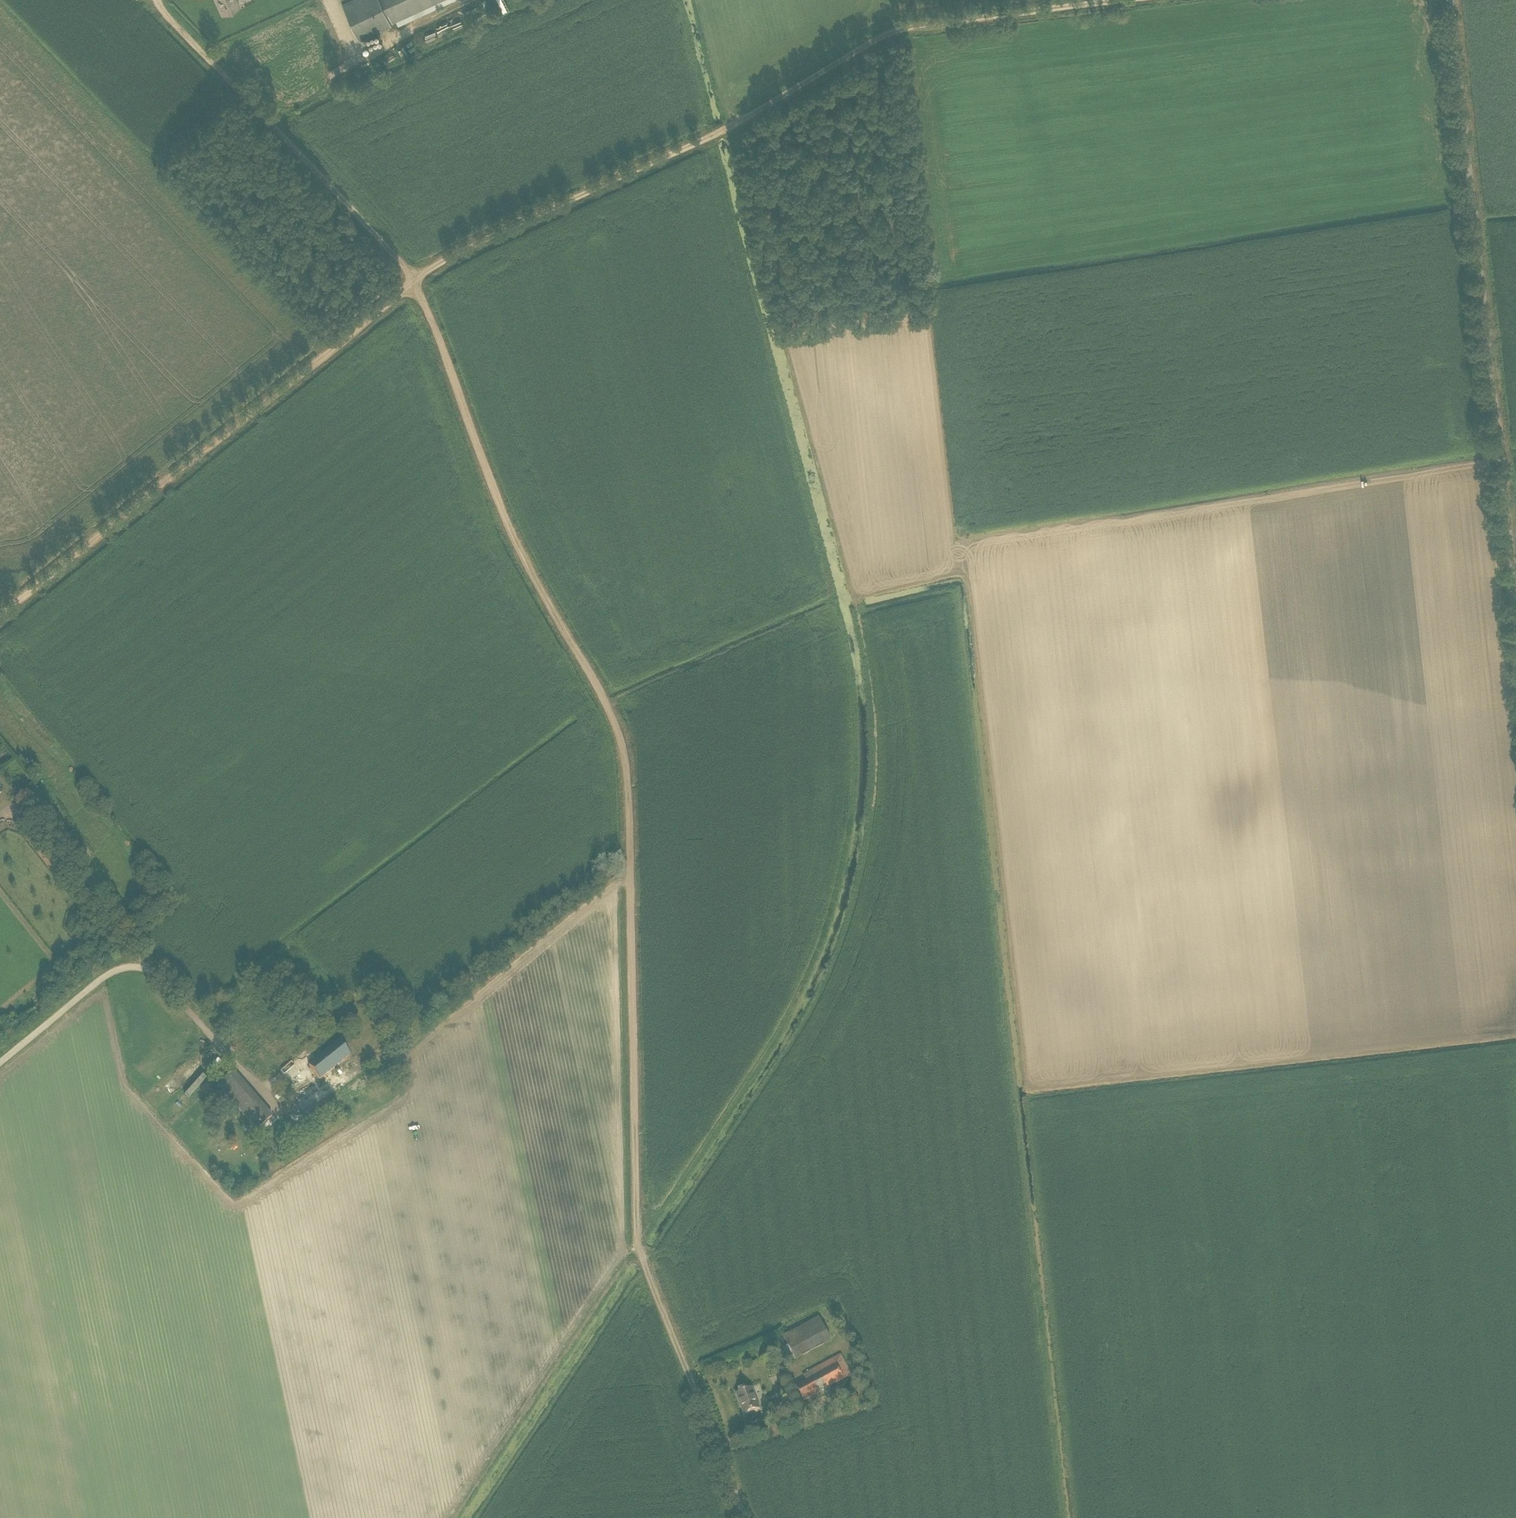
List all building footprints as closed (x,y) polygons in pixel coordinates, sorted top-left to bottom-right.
[(223,15),(240,7),(236,0),(216,0),(223,15)] [(443,0),(341,0),(343,3),(342,4),(359,40),(368,35),(368,36),(392,26),(391,24),(443,0)] [(339,1041),(309,1065),(320,1079),(350,1055),(339,1041)] [(233,1071),(218,1084),(257,1129),(272,1116),(233,1071)] [(795,1359),(831,1340),(819,1317),(783,1336),(795,1359)] [(803,1401),(850,1376),(839,1356),(802,1376),(805,1381),(796,1387),(803,1401)] [(784,1381),(781,1374),(774,1377),(777,1384),(784,1381)] [(744,1414),(753,1410),(759,1408),(752,1389),(737,1394),(744,1414)] [(869,1398),(867,1392),(860,1394),(862,1401),(869,1398)]
